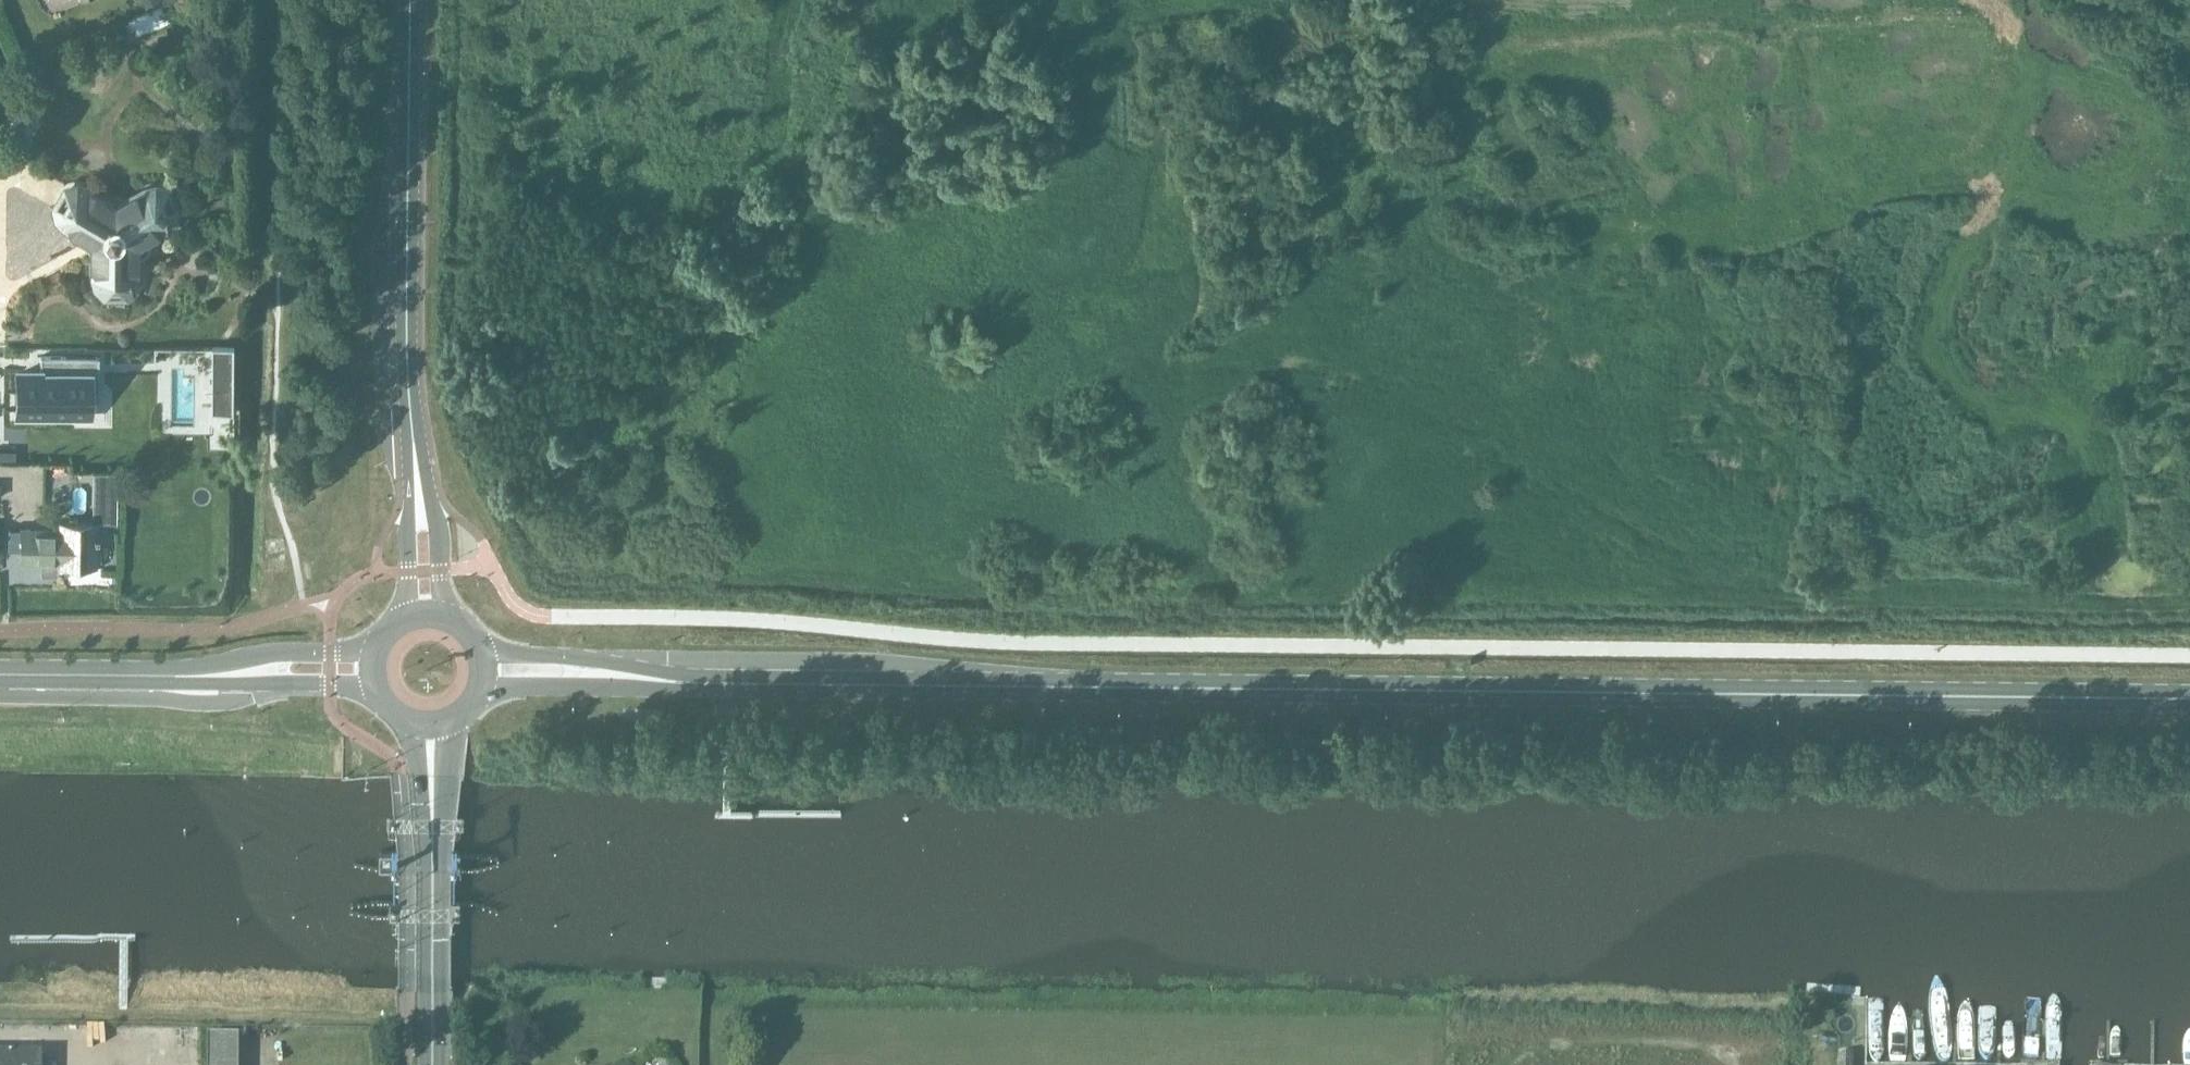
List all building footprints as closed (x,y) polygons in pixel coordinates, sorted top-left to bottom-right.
[(78,188),(70,190),(59,210),(60,217),(67,224),(88,236),(91,237),(93,237),(96,235),(101,237),(103,240),(103,246),(99,247),(98,249),(97,252),(97,276),(99,285),(106,293),(107,293),(109,294),(111,296),(113,297),(115,298),(117,298),(119,297),(122,296),(123,295),(126,293),(135,285),(136,284),(137,283),(137,282),(137,280),(137,279),(136,278),(136,253),(142,251),(146,247),(147,242),(146,236),(168,224),(169,224),(171,224),(172,223),(173,222),(173,221),(173,220),(176,208),(166,191),(157,188),(154,188),(152,189),(149,190),(147,191),(120,206),(114,206),(87,190),(78,188)] [(212,412),(233,412),(234,412),(234,346),(233,346),(212,346),(212,412)] [(16,373),(16,413),(56,413),(89,413),(89,398),(89,375),(98,375),(98,355),(39,355),(39,373),(16,373)] [(59,565),(95,565),(96,521),(60,521),(60,528),(20,528),(20,550),(20,561),(59,561),(59,565)] [(8,550),(20,550),(20,528),(8,528),(8,550)] [(208,1036),(208,1064),(239,1064),(239,1037),(208,1036)] [(42,1054),(0,1054),(0,1064),(42,1064),(42,1054)]
